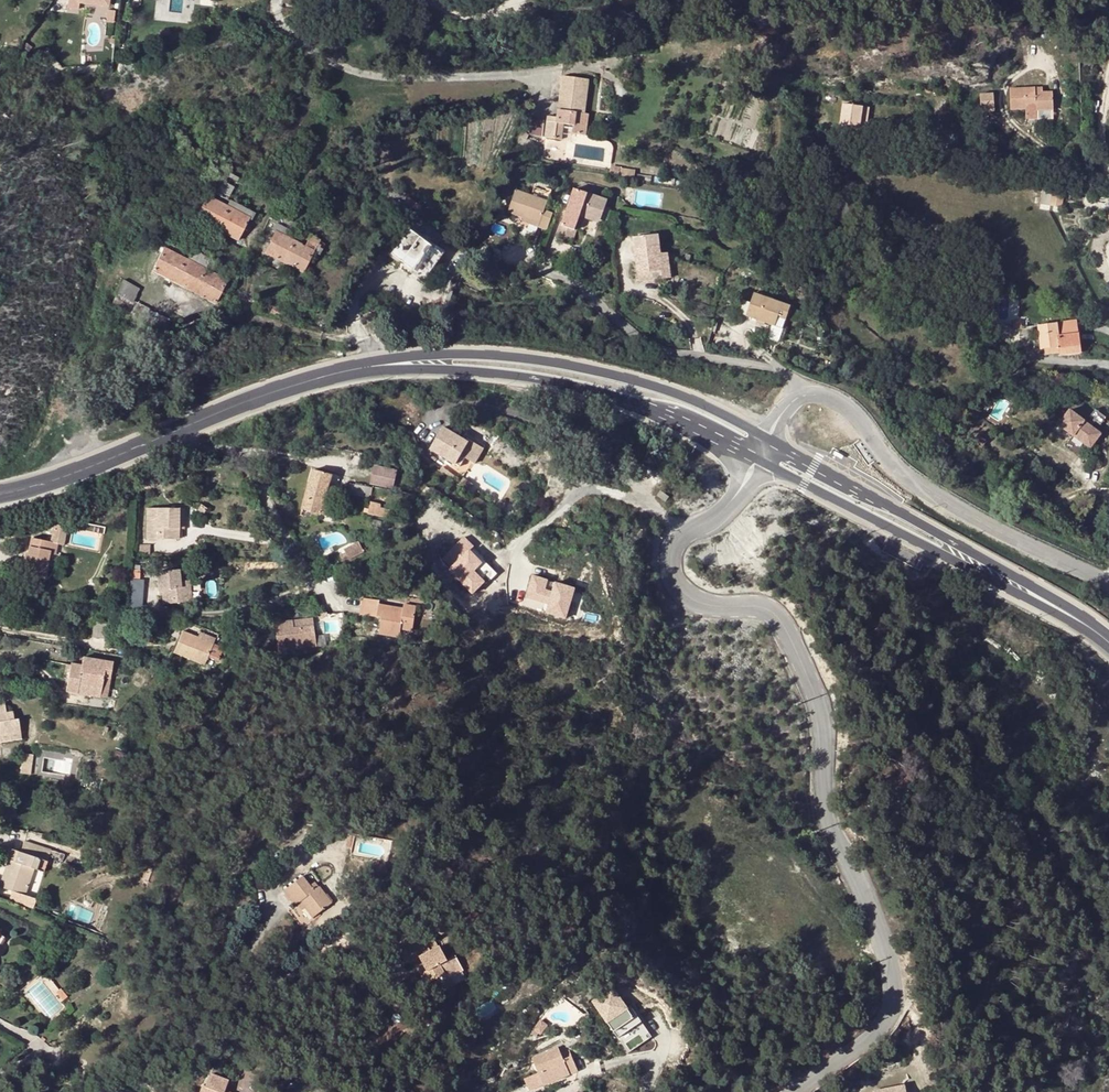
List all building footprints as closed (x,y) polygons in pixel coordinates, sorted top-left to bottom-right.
[(67,8),(78,9),(78,3),(107,7),(108,0),(68,0),(67,8)] [(107,15),(108,8),(92,6),(91,13),(107,15)] [(580,105),(584,80),(563,77),(559,105),(578,105),(580,105)] [(1034,88),(1010,88),(1011,109),(1026,109),(1026,104),(1035,104),(1036,110),(1053,110),(1052,93),(1042,93),(1034,93),(1034,88)] [(994,93),(981,93),(981,110),(994,110),(994,93)] [(578,105),(559,105),(557,117),(547,116),(545,136),(555,138),(556,123),(563,124),(573,125),(572,132),(586,134),(588,114),(584,114),(577,113),(578,105)] [(584,114),(585,105),(580,105),(578,105),(577,113),(584,114)] [(843,105),(839,136),(864,140),(869,108),(843,105)] [(533,118),(531,134),(543,136),(545,119),(533,118)] [(556,123),(555,138),(561,138),(563,124),(556,123)] [(637,167),(621,165),(620,170),(620,178),(636,181),(637,167)] [(763,171),(754,166),(748,175),(758,180),(763,171)] [(238,177),(221,168),(209,191),(227,200),(238,177)] [(540,223),(539,227),(548,230),(554,214),(545,211),(548,202),(517,190),(509,211),(524,217),(540,223)] [(575,229),(579,217),(582,212),(600,219),(607,202),(576,190),(563,225),(560,224),(556,235),(573,241),(577,230),(575,229)] [(1061,195),(1050,193),(1048,206),(1059,208),(1061,195)] [(238,239),(249,218),(207,197),(196,218),(238,239)] [(1098,216),(1093,210),(1085,217),(1091,223),(1098,216)] [(582,212),(579,217),(598,224),(600,219),(582,212)] [(277,224),(288,230),(297,234),(300,230),(301,227),(281,216),(277,224)] [(523,221),(539,227),(540,223),(524,217),(523,221)] [(297,234),(288,230),(285,236),(294,240),(297,234)] [(297,234),(294,240),(304,246),(310,236),(300,230),(297,234)] [(441,253),(410,230),(391,253),(422,277),(441,253)] [(294,240),(285,236),(276,231),(265,252),(302,272),(313,250),(304,246),(294,240)] [(318,240),(310,236),(304,246),(313,250),(318,240)] [(658,238),(635,241),(639,273),(662,270),(663,279),(671,278),(668,253),(661,254),(660,246),(659,246),(658,238)] [(187,260),(164,249),(153,270),(214,302),(226,281),(204,269),(209,259),(192,251),(187,260)] [(137,262),(131,260),(129,267),(136,268),(137,262)] [(662,270),(639,273),(640,281),(663,279),(662,270)] [(139,289),(123,281),(111,306),(127,314),(133,303),(139,289)] [(782,307),(754,297),(746,318),(774,329),(782,307)] [(127,314),(143,322),(149,310),(133,303),(127,314)] [(791,310),(782,307),(774,329),(782,332),(791,310)] [(227,316),(219,315),(218,326),(228,327),(229,317),(227,316)] [(1076,321),(1055,324),(1057,337),(1078,334),(1076,321)] [(1020,322),(1012,323),(1013,330),(1021,329),(1020,322)] [(1057,346),(1059,352),(1059,356),(1080,353),(1078,334),(1057,337),(1055,324),(1038,326),(1041,348),(1044,348),(1057,346)] [(1045,354),(1059,352),(1057,346),(1044,348),(1045,354)] [(1101,434),(1070,410),(1059,425),(1090,449),(1101,434)] [(459,465),(463,457),(472,441),(474,438),(464,432),(460,438),(442,427),(430,449),(459,465)] [(977,434),(972,439),(980,446),(985,441),(977,434)] [(1056,442),(1049,436),(1046,440),(1053,445),(1056,442)] [(483,447),(472,441),(463,457),(473,463),(483,447)] [(395,471),(374,467),(370,483),(395,489),(396,482),(393,481),(395,471)] [(438,471),(446,476),(449,471),(441,467),(438,471)] [(331,475),(311,470),(307,487),(328,491),(331,475)] [(479,489),(461,477),(458,483),(475,496),(479,489)] [(372,489),(349,484),(347,494),(369,498),(372,489)] [(325,502),(328,491),(307,487),(301,509),(325,515),(327,506),(327,503),(325,502)] [(660,491),(656,495),(666,502),(669,497),(660,491)] [(368,509),(363,509),(363,512),(367,513),(367,514),(388,518),(389,510),(379,508),(380,504),(369,502),(368,509)] [(146,540),(177,539),(177,530),(176,509),(145,510),(146,540)] [(65,531),(53,529),(50,544),(57,545),(63,546),(65,531)] [(50,544),(30,540),(28,547),(48,550),(50,544)] [(478,560),(463,540),(445,554),(461,575),(467,571),(466,569),(478,560)] [(357,543),(344,549),(349,561),(362,555),(357,543)] [(43,577),(48,553),(48,550),(28,547),(23,574),(43,577)] [(163,605),(185,602),(184,591),(190,590),(189,582),(180,583),(178,572),(155,574),(158,591),(161,591),(163,605)] [(569,616),(575,584),(530,575),(524,608),(569,616)] [(130,578),(131,600),(144,599),(143,578),(130,578)] [(379,601),(362,599),(360,616),(377,618),(379,610),(379,606),(379,601)] [(404,604),(404,608),(403,613),(383,610),(382,619),(380,634),(399,636),(400,629),(413,630),(416,606),(404,604)] [(325,616),(326,632),(341,631),(339,615),(325,616)] [(313,620),(294,622),(295,628),(313,627),(313,620)] [(295,628),(294,622),(275,622),(277,650),(315,648),(313,627),(295,628)] [(205,665),(208,658),(212,647),(213,644),(198,637),(182,632),(174,653),(205,665)] [(200,632),(198,637),(213,644),(215,638),(200,632)] [(224,648),(213,644),(212,647),(223,652),(224,648)] [(219,663),(223,652),(212,647),(208,658),(219,663)] [(78,686),(100,690),(102,678),(109,679),(111,663),(80,658),(79,666),(69,665),(64,692),(76,694),(78,686)] [(78,686),(76,694),(99,698),(100,690),(78,686)] [(21,732),(19,719),(14,719),(8,720),(6,712),(5,703),(0,703),(0,735),(21,732)] [(0,740),(1,742),(22,739),(21,732),(0,735),(0,740)] [(33,755),(24,754),(23,766),(32,767),(33,755)] [(32,767),(23,766),(23,773),(31,774),(32,767)] [(978,806),(982,814),(992,808),(987,801),(978,806)] [(386,859),(391,838),(356,830),(351,852),(386,859)] [(51,850),(24,841),(21,852),(18,851),(15,863),(8,861),(0,886),(25,895),(34,869),(44,872),(51,850)] [(15,863),(18,851),(6,847),(3,859),(8,861),(15,863)] [(301,901),(306,907),(314,917),(332,902),(319,887),(314,890),(303,876),(284,891),(296,906),(298,904),(301,901)] [(401,943),(406,953),(426,942),(420,933),(401,943)] [(432,939),(426,942),(431,951),(437,947),(432,939)] [(421,957),(424,962),(428,970),(425,972),(422,974),(427,984),(445,974),(439,965),(447,961),(439,946),(437,947),(431,951),(426,942),(406,953),(411,962),(421,957)] [(420,964),(425,972),(428,970),(424,962),(420,964)] [(63,986),(58,990),(64,997),(69,994),(63,986)] [(638,1024),(612,986),(591,1001),(617,1038),(638,1024)] [(414,1024),(404,1031),(409,1038),(418,1031),(414,1024)] [(418,1031),(409,1038),(413,1043),(422,1036),(418,1031)] [(558,1047),(531,1058),(542,1086),(578,1072),(572,1056),(563,1059),(561,1054),(558,1047)] [(569,1050),(561,1054),(563,1059),(572,1056),(569,1050)] [(225,1091),(228,1081),(211,1074),(206,1087),(214,1090),(213,1091),(225,1091)] [(288,1082),(284,1088),(289,1091),(291,1091),(295,1087),(288,1082)]
